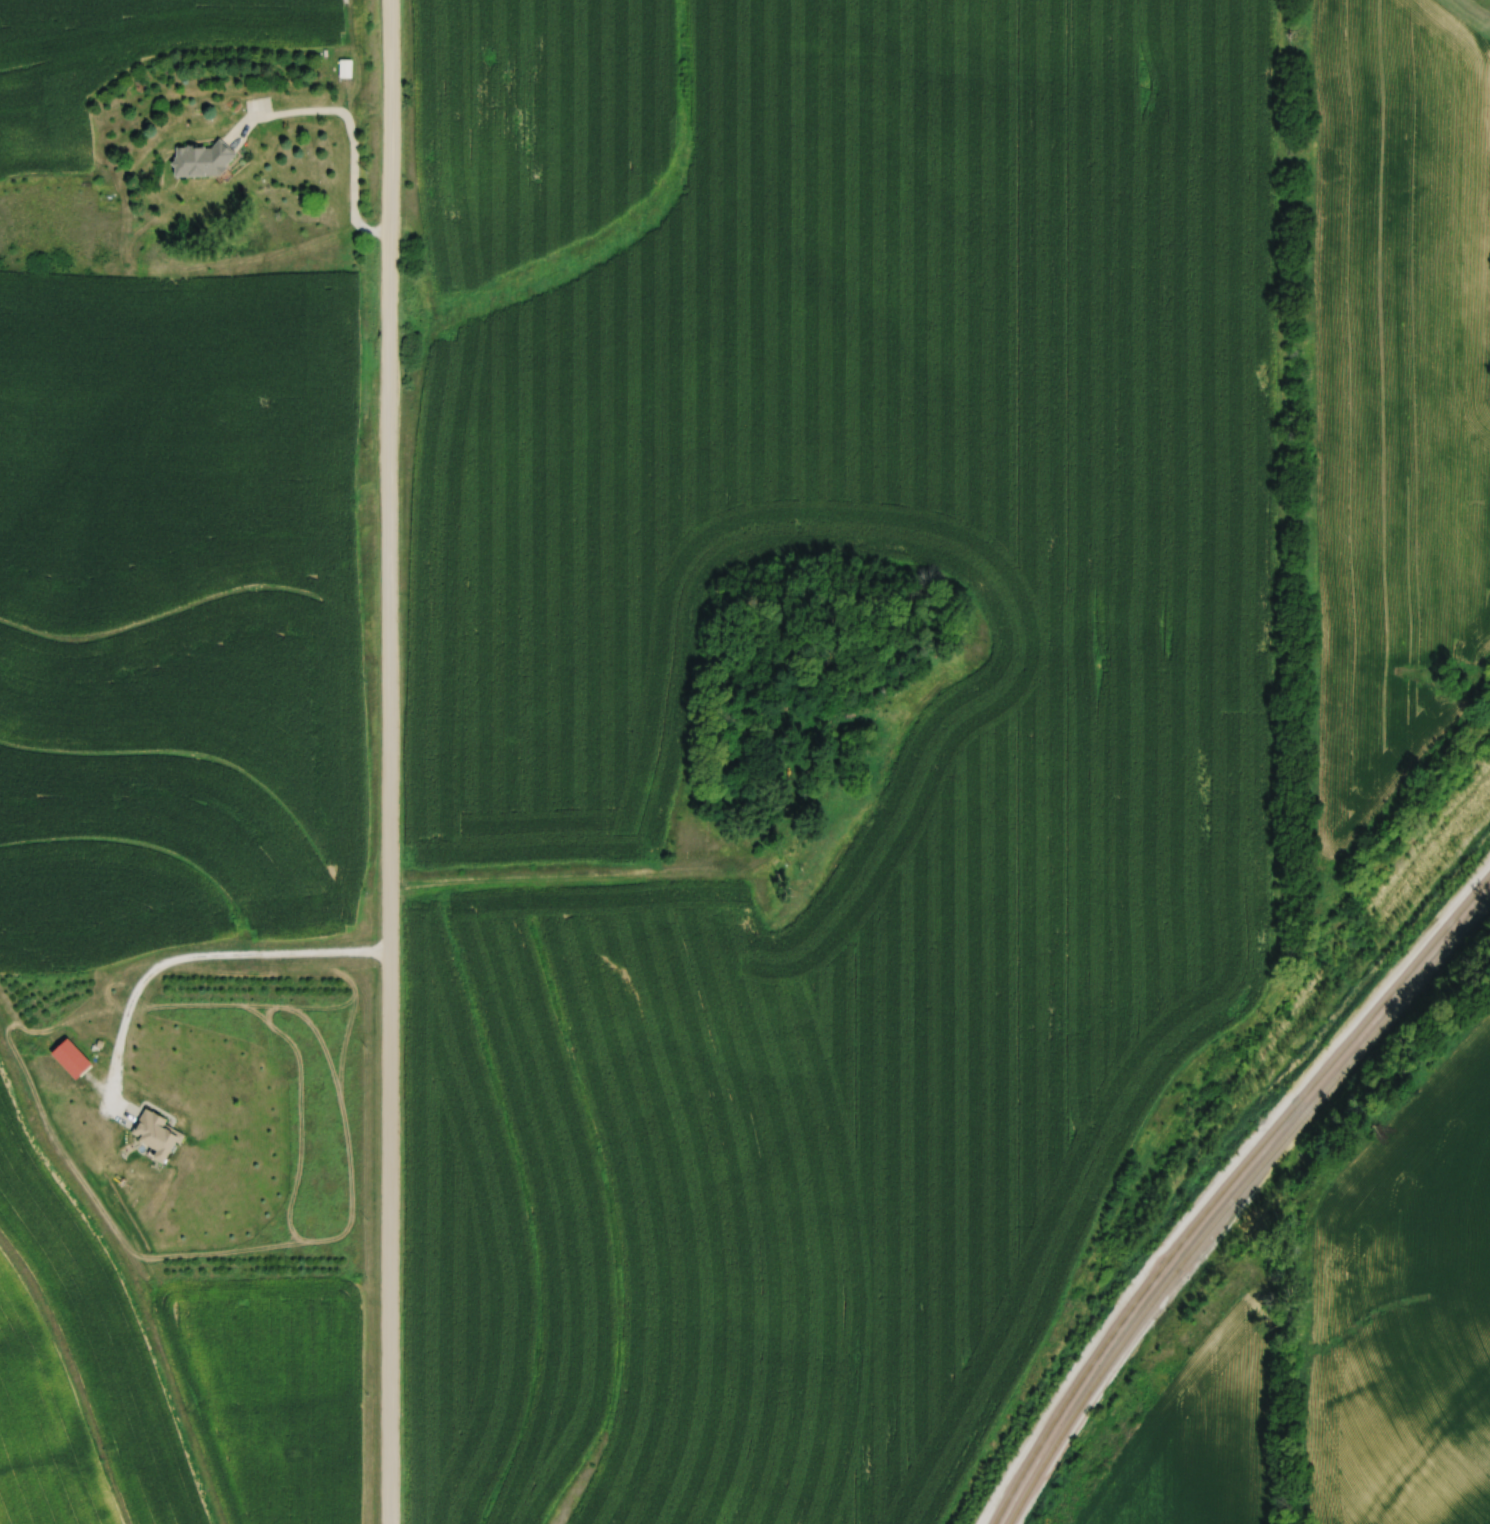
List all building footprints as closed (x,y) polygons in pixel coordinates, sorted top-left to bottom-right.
[(352,77),(352,59),(340,59),(340,77),(352,77)] [(175,147),(175,176),(231,175),(231,146),(175,147)] [(168,1120),(144,1109),(128,1145),(168,1164),(182,1133),(165,1125),(168,1120)]
